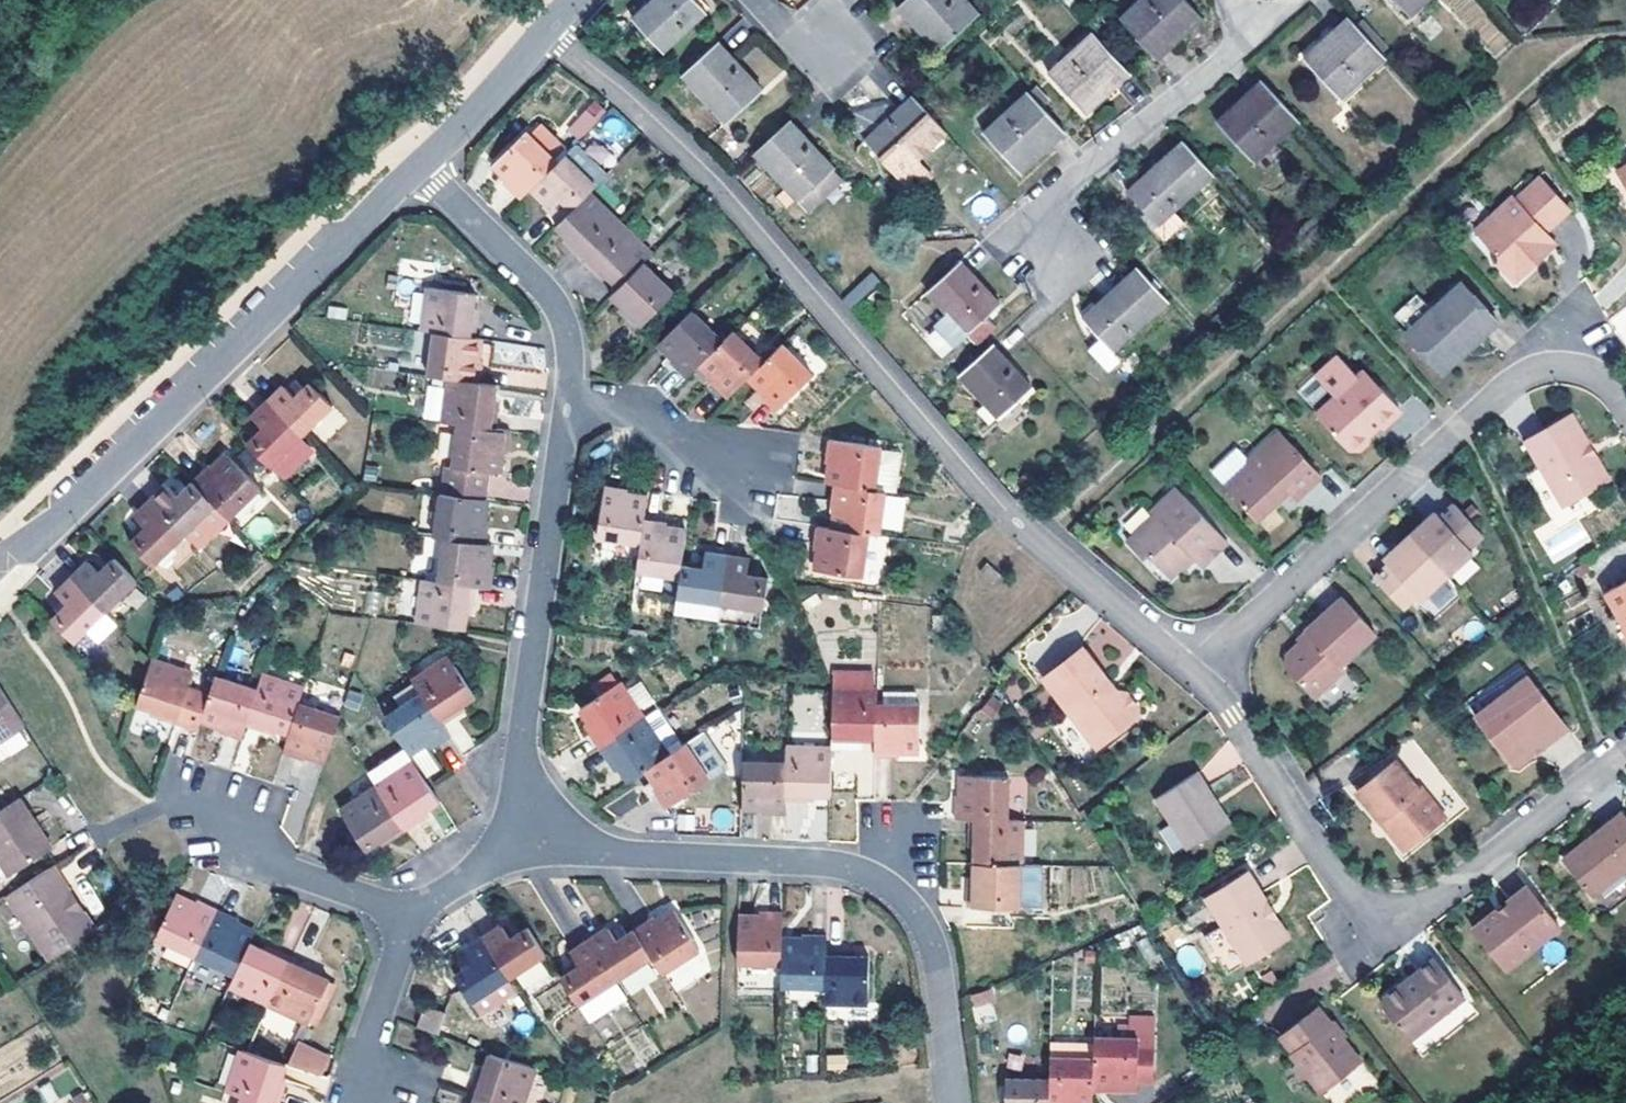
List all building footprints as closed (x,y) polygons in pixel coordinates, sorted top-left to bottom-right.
[(628,24),(659,57),(702,15),(688,0),(654,0),(628,24)] [(921,29),(913,35),(932,56),(973,18),(956,0),(905,0),(900,6),(921,29)] [(1118,24),(1155,64),(1199,23),(1178,0),(1143,0),(1118,24)] [(1409,15),(1425,0),(1395,0),(1409,15)] [(1512,41),(1471,0),(1439,0),(1496,57),(1512,41)] [(893,12),(913,35),(921,29),(900,6),(893,12)] [(1331,47),(1353,25),(1346,18),(1324,39),(1331,47)] [(1331,47),(1324,39),(1303,58),(1340,99),(1384,59),(1353,25),(1331,47)] [(1126,76),(1089,35),(1045,77),(1082,118),(1126,76)] [(758,44),(740,61),(767,89),(785,71),(758,44)] [(759,92),(714,45),(679,78),(724,126),(759,92)] [(1243,111),(1266,91),(1259,83),(1237,104),(1243,111)] [(1243,111),(1237,104),(1216,124),(1252,165),(1297,124),(1266,91),(1243,111)] [(1027,149),(1051,127),(1021,95),(977,136),(1014,177),(1035,158),(1027,149)] [(589,99),(571,132),(584,140),(602,107),(589,99)] [(941,136),(908,102),(862,145),(895,180),(941,136)] [(829,170),(787,123),(750,155),(794,202),(829,170)] [(1035,158),(1059,136),(1051,127),(1027,149),(1035,158)] [(553,169),(522,139),(490,172),(506,188),(502,193),(515,207),(527,195),(553,169)] [(1210,181),(1179,147),(1125,198),(1155,231),(1210,181)] [(1604,176),(1625,205),(1625,159),(1604,176)] [(592,193),(561,162),(553,169),(527,195),(542,211),(539,215),(555,230),(585,199),(592,193)] [(1512,282),(1519,276),(1545,252),(1540,245),(1547,238),(1543,233),(1566,211),(1536,178),(1512,199),(1509,196),(1485,218),(1489,225),(1476,236),(1495,257),(1494,266),(1507,281),(1512,282)] [(616,230),(585,199),(555,230),(552,234),(565,247),(561,251),(577,267),(616,230)] [(1489,225),(1485,218),(1472,230),(1476,236),(1489,225)] [(616,230),(577,267),(593,283),(598,279),(613,295),(640,268),(647,261),(616,230)] [(1553,245),(1547,238),(1540,245),(1545,252),(1553,245)] [(956,264),(922,293),(962,337),(994,307),(956,264)] [(672,300),(640,268),(613,295),(606,302),(622,318),(618,322),(633,337),(672,300)] [(851,308),(880,281),(871,272),(842,299),(851,308)] [(1108,357),(1163,306),(1133,273),(1079,323),(1108,357)] [(1458,285),(1404,336),(1434,370),(1463,343),(1468,348),(1495,324),(1458,285)] [(470,318),(472,296),(428,290),(422,333),(432,335),(472,340),(475,319),(470,318)] [(720,348),(689,317),(656,350),(671,365),(667,368),(684,385),(698,370),(720,348)] [(474,362),(476,341),(472,340),(432,335),(426,378),(446,381),(475,385),(478,364),(474,362)] [(761,368),(730,338),(720,348),(698,370),(714,386),(710,390),(724,405),(745,384),(761,368)] [(1439,375),(1468,348),(1463,343),(1434,370),(1439,375)] [(1025,392),(986,349),(952,378),(992,421),(1025,392)] [(808,381),(778,351),(761,368),(745,384),(764,403),(760,406),(771,418),(808,381)] [(1354,447),(1357,444),(1368,435),(1367,433),(1378,423),(1379,424),(1398,407),(1362,368),(1330,398),(1315,411),(1347,447),(1354,447)] [(489,409),(492,388),(475,385),(446,381),(441,425),(454,427),(491,432),(494,411),(489,409)] [(335,406),(312,383),(296,399),(284,388),(269,403),(303,438),(335,406)] [(303,438),(269,403),(255,419),(265,430),(249,446),(272,469),(303,438)] [(1554,423),(1511,458),(1558,517),(1600,483),(1554,423)] [(502,456),(505,434),(491,432),(454,427),(448,471),(493,477),(496,455),(502,456)] [(1245,466),(1223,487),(1252,520),(1282,492),(1291,502),(1318,477),(1277,432),(1247,459),(1245,466)] [(874,453),(875,450),(822,443),(819,464),(826,466),(823,489),(828,489),(869,495),(880,497),(890,498),(896,456),(874,453)] [(260,487),(228,455),(211,470),(208,466),(193,482),(214,504),(228,519),(260,487)] [(214,504),(193,482),(177,496),(167,487),(151,501),(183,535),(214,504)] [(869,495),(828,489),(825,511),(831,512),(828,534),(862,539),(874,540),(880,497),(869,495)] [(1155,518),(1128,542),(1144,559),(1149,556),(1174,583),(1195,563),(1201,569),(1226,545),(1178,490),(1152,513),(1155,518)] [(637,528),(640,505),(619,500),(619,496),(599,493),(592,542),(634,549),(637,528)] [(481,522),(484,501),(438,495),(433,537),(443,538),(483,544),(486,523),(481,522)] [(183,535),(151,501),(135,517),(144,528),(130,543),(152,566),(183,535)] [(1437,515),(1412,537),(1384,562),(1388,567),(1374,579),(1402,611),(1416,600),(1420,604),(1441,585),(1473,557),(1470,551),(1483,540),(1455,507),(1440,520),(1437,515)] [(675,573),(679,540),(659,537),(659,531),(637,528),(634,549),(630,579),(673,585),(675,573)] [(856,582),(862,539),(828,534),(811,532),(809,555),(815,555),(813,576),(856,582)] [(485,567),(487,544),(483,544),(443,538),(437,583),(476,588),(488,589),(491,568),(485,567)] [(73,578),(105,612),(137,580),(114,557),(100,571),(90,562),(73,578)] [(987,562),(979,571),(992,582),(993,581),(994,581),(1001,573),(987,562)] [(715,612),(720,567),(700,563),(698,577),(675,573),(673,585),(670,605),(715,612)] [(720,567),(715,612),(759,619),(764,586),(743,582),(745,570),(720,567)] [(105,612),(73,578),(57,594),(66,604),(52,619),(75,642),(105,612)] [(473,610),(476,588),(437,583),(424,581),(417,624),(464,631),(467,610),(473,610)] [(1607,599),(1625,623),(1625,584),(1607,599)] [(1340,601),(1304,632),(1314,642),(1303,651),(1301,648),(1286,661),(1284,672),(1312,701),(1340,676),(1335,670),(1372,638),(1340,601)] [(1294,641),(1301,648),(1303,651),(1314,642),(1304,632),(1294,641)] [(1077,649),(1039,678),(1092,748),(1132,716),(1134,709),(1122,694),(1111,691),(1107,694),(1098,683),(1102,680),(1077,649)] [(474,700),(450,660),(411,684),(419,696),(439,728),(458,715),(456,711),(474,700)] [(188,689),(193,676),(152,663),(138,706),(157,714),(155,718),(197,733),(200,722),(209,696),(188,689)] [(246,728),(257,692),(215,678),(209,696),(200,722),(221,728),(220,734),(241,741),(246,728)] [(299,706),(303,692),(262,679),(257,692),(246,728),(265,734),(267,729),(289,737),(299,706)] [(1517,768),(1539,750),(1560,732),(1521,682),(1506,694),(1473,721),(1510,768),(1517,768)] [(640,713),(652,708),(642,683),(630,687),(640,713)] [(594,753),(637,725),(612,687),(588,702),(573,712),(586,732),(583,735),(594,753)] [(0,688),(0,740),(23,725),(0,688)] [(871,710),(872,697),(828,695),(826,740),(850,743),(850,747),(856,747),(870,747),(871,710)] [(439,728),(419,696),(383,720),(409,758),(426,747),(429,751),(447,740),(439,728)] [(878,710),(871,710),(870,747),(870,762),(893,763),(894,757),(914,758),(916,711),(910,711),(911,699),(878,698),(878,710)] [(338,730),(341,720),(299,706),(289,737),(283,755),(304,763),(306,757),(327,765),(338,730)] [(661,762),(637,725),(594,753),(607,772),(611,769),(622,787),(641,775),(661,762)] [(722,774),(697,738),(661,762),(641,775),(649,787),(637,794),(645,807),(653,803),(660,814),(691,795),(722,774)] [(850,743),(826,740),(826,755),(857,756),(856,747),(850,747),(850,743)] [(426,747),(409,758),(414,766),(424,782),(442,769),(429,751),(426,747)] [(825,803),(826,758),(783,756),(782,770),(781,808),(803,808),(803,802),(825,803)] [(1390,759),(1352,791),(1376,821),(1380,818),(1387,827),(1385,833),(1399,851),(1441,817),(1417,787),(1414,789),(1390,759)] [(378,790),(406,832),(424,821),(421,815),(438,804),(424,782),(414,766),(378,790)] [(781,808),(782,770),(739,768),(738,814),(758,815),(759,821),(781,822),(781,808)] [(996,822),(997,778),(951,778),(950,797),(945,797),(944,821),(960,821),(996,822)] [(1188,778),(1148,809),(1185,856),(1225,826),(1188,778)] [(406,832),(378,790),(341,813),(365,850),(384,839),(387,843),(406,832)] [(20,799),(0,812),(0,864),(7,874),(50,847),(20,799)] [(1614,877),(1625,867),(1625,822),(1619,813),(1590,836),(1560,859),(1589,896),(1614,877)] [(1376,821),(1385,833),(1387,827),(1380,818),(1376,821)] [(965,864),(1011,865),(1011,822),(996,822),(960,821),(960,842),(965,844),(965,864)] [(1010,909),(1011,865),(965,864),(965,886),(959,886),(958,908),(966,909),(1010,909)] [(1023,910),(1024,865),(1011,865),(1010,909),(1023,910)] [(75,915),(65,897),(71,893),(55,866),(7,896),(50,961),(97,931),(83,910),(75,915)] [(1248,872),(1208,903),(1255,964),(1295,933),(1248,872)] [(1494,911),(1471,930),(1487,950),(1500,939),(1517,961),(1558,927),(1524,886),(1504,902),(1506,904),(1497,913),(1494,911)] [(71,893),(65,897),(75,915),(83,910),(71,893)] [(157,941),(161,943),(201,962),(218,912),(199,903),(196,908),(177,899),(157,941)] [(201,962),(235,979),(251,947),(256,937),(237,928),(240,923),(218,912),(201,962)] [(692,953),(667,914),(649,926),(647,922),(628,935),(645,961),(656,977),(692,953)] [(772,943),(773,916),(752,915),(752,922),(730,921),(729,968),(772,969),(772,943)] [(477,944),(503,983),(540,959),(521,932),(503,943),(496,933),(477,944)] [(583,947),(609,985),(645,961),(628,935),(609,947),(602,935),(583,947)] [(815,954),(815,939),(796,939),(795,944),(772,943),(772,969),(771,990),(814,992),(815,954)] [(1504,971),(1517,961),(1500,939),(1487,950),(1504,971)] [(465,1008),(503,983),(477,944),(459,956),(465,968),(447,980),(465,1008)] [(235,979),(231,989),(277,1011),(294,962),(277,954),(275,958),(251,947),(235,979)] [(609,985),(583,947),(566,959),(573,971),(555,983),(572,1009),(583,1025),(619,1001),(609,985)] [(668,972),(677,989),(711,971),(702,954),(668,972)] [(858,1008),(858,973),(859,962),(838,960),(837,955),(815,954),(814,992),(814,1007),(858,1008)] [(1432,959),(1384,997),(1382,1005),(1406,1035),(1427,1018),(1431,1024),(1463,998),(1432,959)] [(277,1011),(309,1028),(330,986),(312,976),(314,972),(294,962),(277,1011)] [(510,995),(503,983),(465,1008),(472,1019),(510,995)] [(976,1025),(998,1020),(992,989),(969,994),(976,1025)] [(290,1037),(296,1022),(268,1009),(261,1025),(290,1037)] [(1315,1009),(1277,1038),(1291,1055),(1288,1058),(1293,1064),(1292,1070),(1299,1080),(1306,1080),(1317,1095),(1358,1065),(1315,1009)] [(440,1019),(418,1012),(412,1032),(432,1039),(440,1019)] [(460,1023),(445,1018),(442,1025),(458,1030),(460,1023)] [(1145,1077),(1146,1035),(1085,1034),(1084,1055),(1084,1078),(1106,1079),(1107,1084),(1128,1085),(1128,1077),(1145,1077)] [(287,1064),(323,1079),(332,1055),(297,1041),(287,1064)] [(532,1062),(488,1048),(484,1059),(528,1073),(532,1062)] [(287,1067),(261,1058),(242,1052),(229,1094),(243,1099),(256,1102),(282,1102),(286,1090),(281,1087),(287,1067)] [(846,1070),(846,1054),(826,1054),(826,1070),(846,1070)] [(1084,1055),(1040,1055),(1039,1078),(1039,1102),(1064,1102),(1064,1100),(1084,1100),(1084,1078),(1084,1055)] [(478,1102),(517,1102),(528,1073),(484,1059),(477,1080),(472,1079),(465,1099),(478,1102)] [(1324,1090),(1332,1102),(1335,1102),(1374,1081),(1365,1066),(1324,1090)] [(1039,1078),(996,1078),(996,1102),(1039,1102),(1039,1078)]
